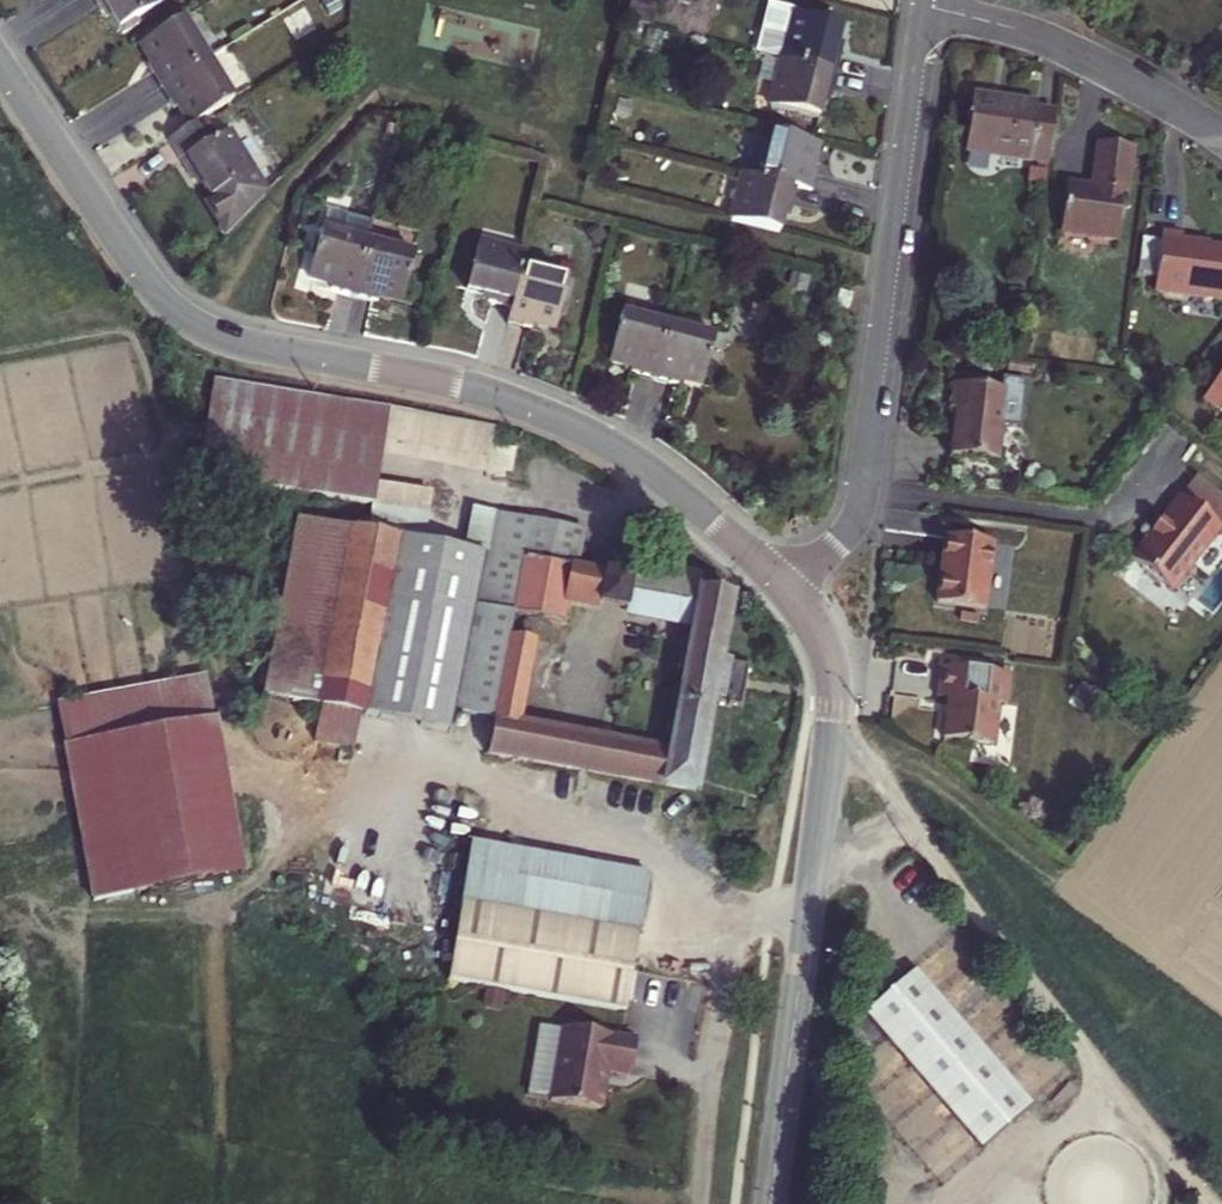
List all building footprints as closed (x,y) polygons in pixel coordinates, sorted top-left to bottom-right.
[(101,12),(106,9),(118,30),(119,29),(135,19),(160,4),(158,0),(93,0),(101,12)] [(793,15),(781,61),(835,75),(841,51),(835,50),(841,27),(793,15)] [(161,88),(208,59),(183,18),(140,44),(153,64),(148,67),(161,88)] [(135,19),(119,29),(122,34),(138,25),(135,19)] [(178,106),(190,126),(204,117),(233,100),(208,59),(161,88),(173,109),(178,106)] [(829,98),(835,75),(781,61),(769,107),(818,120),(823,97),(829,98)] [(1046,164),(1053,113),(1035,111),(1036,105),(971,96),(964,153),(1046,164)] [(226,235),(266,194),(227,131),(216,138),(204,117),(190,126),(167,140),(193,181),(198,178),(210,198),(205,201),(226,235)] [(819,145),(771,133),(759,179),(798,189),(813,193),(819,169),(814,167),(819,145)] [(1126,195),(1132,149),(1097,144),(1092,181),(1098,181),(1097,190),(1091,189),(1065,185),(1059,233),(1118,241),(1124,195),(1126,195)] [(793,212),(798,189),(759,179),(745,175),(733,222),(781,234),(787,211),(793,212)] [(325,213),(320,232),(340,238),(345,218),(325,213)] [(330,292),(353,298),(366,245),(371,225),(345,218),(340,238),(320,232),(308,281),(331,286),(330,292)] [(1153,293),(1221,302),(1221,250),(1179,244),(1180,237),(1161,234),(1159,242),(1154,280),(1153,293)] [(1154,280),(1159,242),(1141,239),(1136,278),(1154,280)] [(488,303),(511,309),(520,270),(524,255),(478,243),(466,291),(489,297),(488,303)] [(413,257),(366,245),(353,298),(376,303),(377,298),(401,304),(413,257)] [(567,282),(520,270),(511,309),(507,324),(530,330),(532,324),(555,330),(567,282)] [(848,307),(852,293),(840,289),(836,304),(848,307)] [(630,374),(653,380),(667,326),(621,314),(608,362),(631,368),(630,374)] [(713,337),(667,326),(653,380),(677,386),(678,380),(701,386),(713,337)] [(1203,399),(1221,411),(1221,409),(1221,372),(1203,399)] [(324,399),(205,377),(192,451),(211,454),(206,479),(376,507),(379,486),(385,457),(486,478),(491,448),(494,428),(324,399)] [(950,457),(996,462),(1000,427),(1009,428),(1013,393),(953,386),(950,411),(956,411),(950,457)] [(516,452),(491,448),(486,478),(510,482),(516,452)] [(1178,497),(1220,529),(1221,527),(1221,499),(1194,477),(1178,497)] [(521,559),(575,569),(582,531),(495,514),(476,510),(469,547),(487,551),(486,557),(428,545),(428,539),(436,497),(379,486),(376,507),(375,511),(403,516),(362,723),(447,737),(450,717),(491,723),(506,637),(511,615),(521,559)] [(1129,561),(1171,593),(1220,529),(1178,497),(1129,561)] [(362,723),(403,516),(375,511),(372,531),(303,519),(263,729),(357,746),(362,723)] [(935,606),(983,612),(992,545),(944,539),(935,606)] [(533,642),(506,637),(491,723),(484,757),(623,779),(653,784),(692,790),(708,697),(738,704),(746,663),(715,657),(728,592),(707,588),(710,576),(695,563),(693,574),(675,571),(679,554),(653,549),(650,566),(638,563),(634,581),(630,580),(624,612),(687,625),(664,752),(516,729),(533,642)] [(575,569),(521,559),(511,615),(559,624),(563,600),(603,608),(608,576),(577,570),(575,569)] [(630,580),(608,576),(603,608),(624,612),(630,580)] [(45,663),(93,926),(245,899),(196,637),(45,663)] [(1006,706),(1010,675),(941,667),(937,698),(948,699),(943,741),(994,747),(999,705),(1006,706)] [(645,877),(467,852),(448,985),(625,1011),(645,877)] [(563,1029),(552,1103),(602,1111),(608,1072),(632,1075),(637,1040),(563,1029)]
